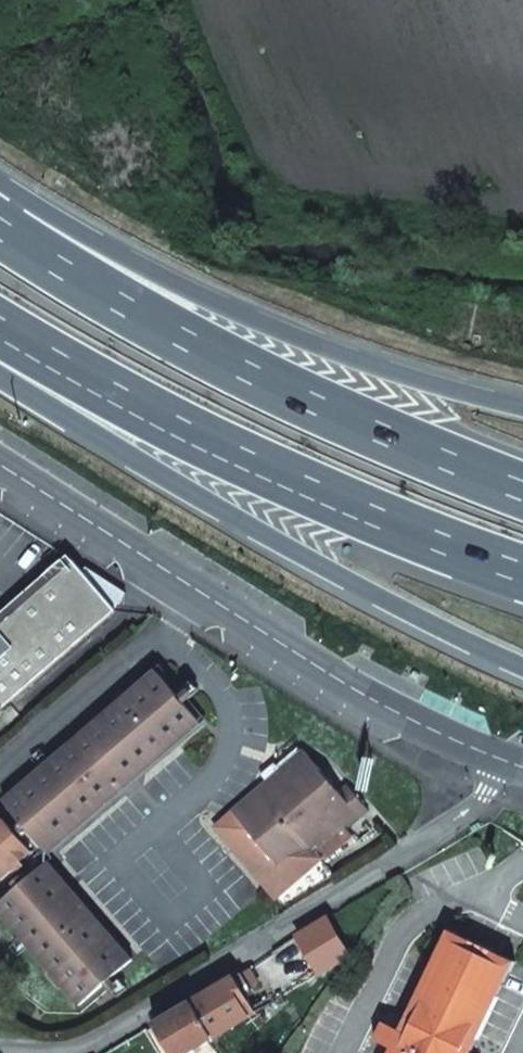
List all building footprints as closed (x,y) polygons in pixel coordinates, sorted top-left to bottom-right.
[(102,613),(100,612),(111,596),(72,570),(68,574),(59,563),(0,614),(0,700),(102,613)] [(147,669),(144,665),(0,795),(0,800),(147,669)] [(37,848),(187,713),(147,669),(0,800),(0,807),(37,848)] [(187,713),(37,848),(41,853),(191,718),(187,713)] [(297,746),(275,765),(279,769),(264,782),(260,778),(210,822),(272,891),(316,853),(319,856),(347,831),(341,824),(364,804),(340,778),(333,784),(297,746)] [(279,769),(275,765),(260,778),(264,782),(279,769)] [(0,825),(0,874),(24,853),(0,825)] [(36,864),(124,964),(129,959),(41,859),(36,864)] [(124,964),(36,864),(0,897),(0,911),(82,1002),(124,964)] [(82,1002),(0,911),(0,919),(78,1005),(82,1002)] [(346,955),(325,919),(293,938),(315,976),(346,955)] [(516,961),(450,932),(402,1030),(384,1022),(375,1039),(394,1048),(391,1052),(399,1052),(452,943),(504,966),(462,1052),(472,1052),(516,961)] [(452,943),(399,1052),(462,1052),(504,966),(452,943)] [(250,987),(239,970),(190,1000),(212,1037),(251,1014),(239,994),(250,987)] [(190,1000),(152,1023),(170,1052),(185,1052),(212,1037),(190,1000)]
